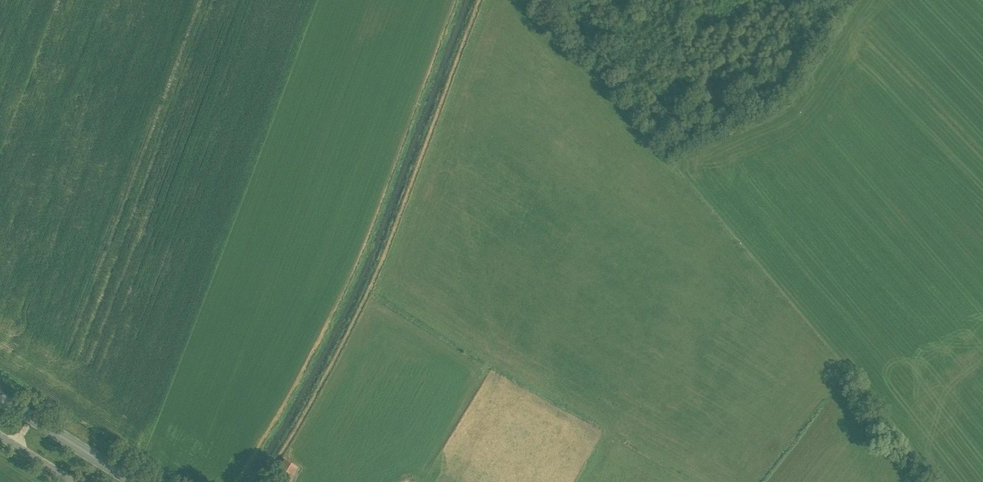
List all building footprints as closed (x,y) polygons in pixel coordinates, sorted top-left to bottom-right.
[(293,474),(297,467),(285,459),(275,476),(284,481),(287,481),(293,474)]
